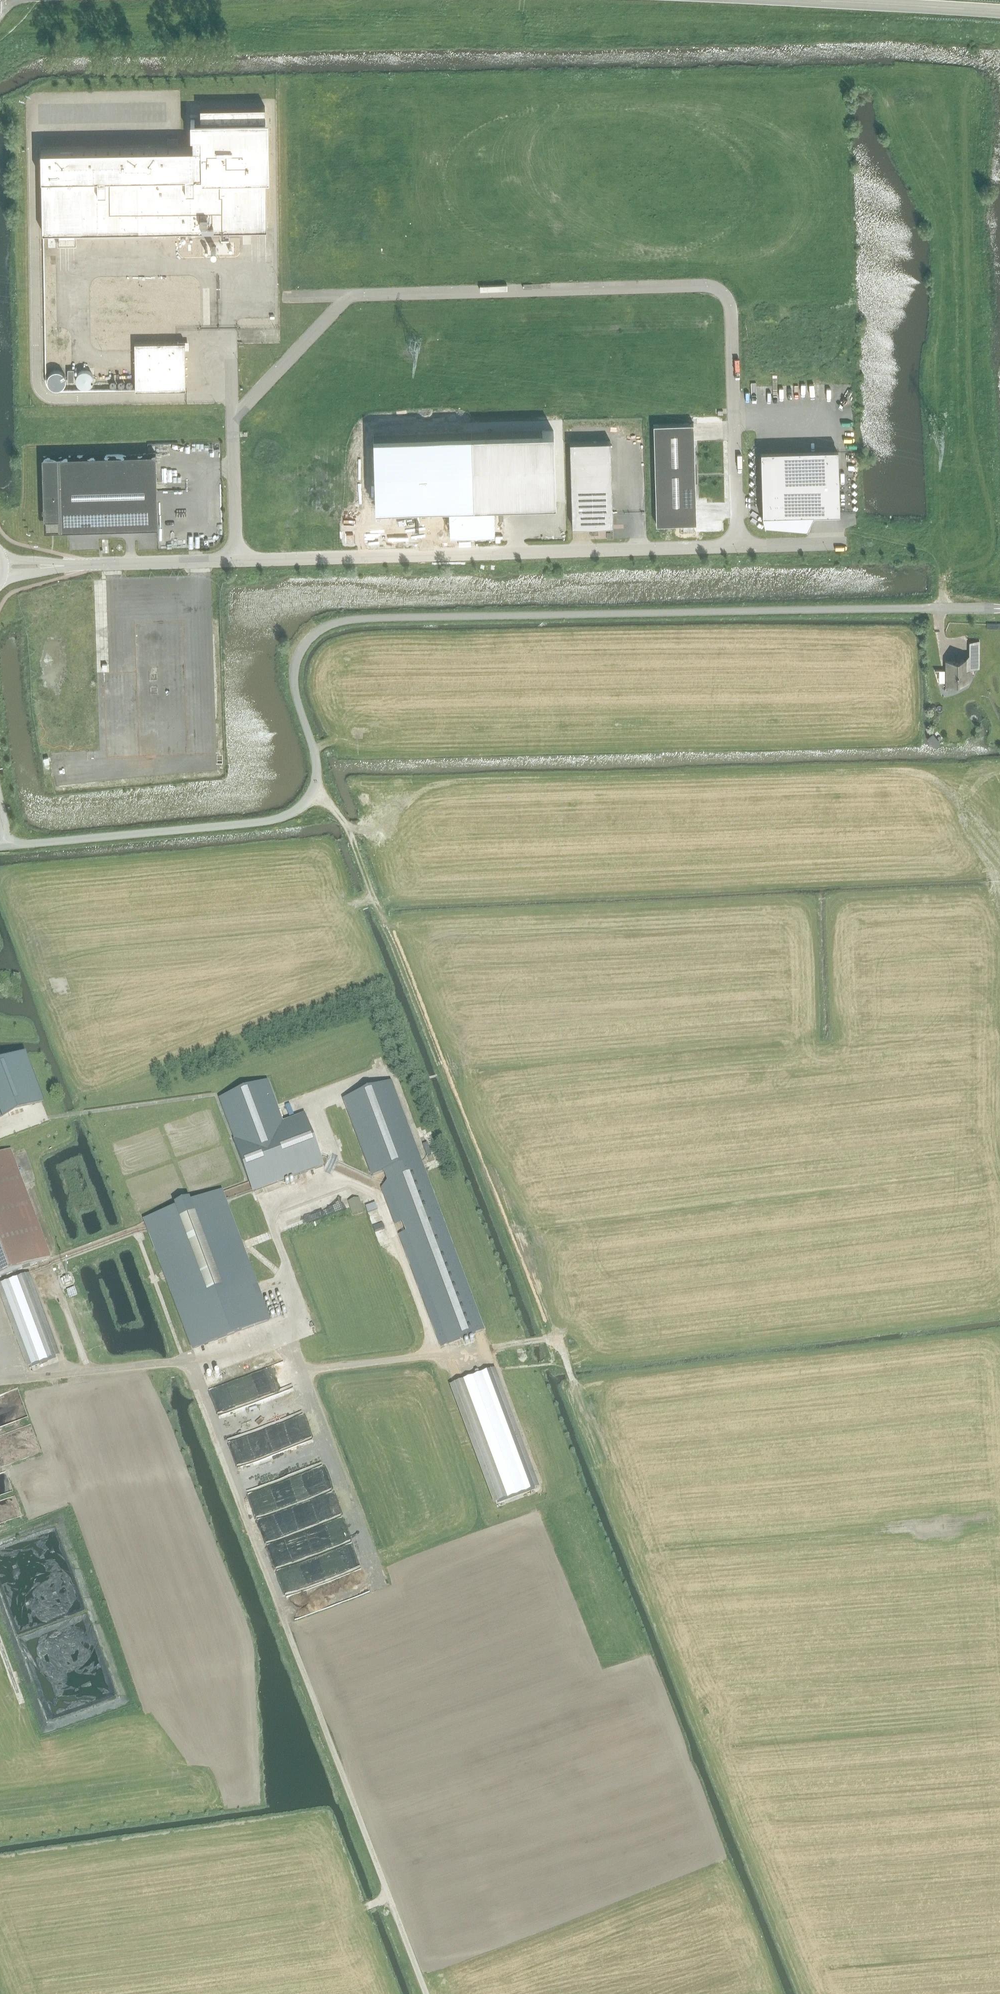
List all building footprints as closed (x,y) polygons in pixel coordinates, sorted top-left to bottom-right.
[(221,229),(229,229),(267,229),(265,106),(200,107),(201,123),(195,123),(195,120),(191,120),(191,135),(191,136),(192,136),(193,144),(193,147),(156,148),(100,149),(41,150),(41,178),(42,178),(42,232),(43,232),(55,232),(75,232),(221,229)] [(117,143),(176,140),(176,134),(117,137),(117,143)] [(177,342),(134,343),(135,350),(135,389),(135,390),(186,389),(185,342),(178,342),(177,342)] [(48,376),(47,380),(48,384),(51,387),(55,388),(59,388),(63,386),(65,383),(65,378),(64,375),(61,372),(58,370),(54,370),(50,373),(48,376)] [(76,376),(76,380),(77,383),(80,386),(83,388),(87,387),(91,385),(93,382),(93,378),(92,374),(90,371),(86,370),(82,370),(78,372),(76,376)] [(695,475),(693,423),(653,424),(656,524),(696,523),(695,475)] [(495,532),(494,504),(555,502),(553,431),(472,433),(374,436),(376,507),(449,505),(450,533),(495,532)] [(610,441),(570,442),(572,526),(613,525),(612,513),(610,441)] [(770,451),(761,451),(762,507),(762,515),(764,521),(765,529),(766,528),(766,527),(806,531),(805,532),(806,533),(813,514),(822,513),(831,513),(839,513),(838,452),(837,449),(828,449),(818,449),(809,450),(799,450),(789,450),(780,450),(770,451)] [(156,453),(148,454),(42,457),(44,511),(60,510),(60,529),(158,527),(157,491),(156,482),(156,453)] [(60,529),(60,510),(44,511),(44,530),(60,529)] [(945,691),(946,691),(946,686),(946,681),(970,681),(970,669),(979,669),(979,661),(945,661),(945,691)] [(41,1098),(26,1061),(28,1060),(26,1055),(20,1057),(21,1060),(0,1068),(0,1114),(41,1098)] [(448,1344),(483,1331),(391,1083),(344,1101),(372,1176),(384,1172),(448,1344)] [(247,1090),(243,1091),(239,1092),(236,1095),(233,1097),(231,1101),(229,1104),(227,1108),(227,1112),(227,1116),(227,1120),(235,1141),(234,1141),(249,1182),(253,1192),(280,1182),(323,1166),(323,1165),(319,1156),(304,1115),(282,1124),(274,1102),(272,1099),(269,1096),(266,1093),(263,1091),(259,1090),(255,1089),(251,1089),(247,1090)] [(22,1269),(50,1258),(24,1189),(23,1186),(20,1177),(18,1174),(10,1152),(10,1150),(1,1153),(0,1154),(0,1277),(22,1269)] [(145,1220),(193,1349),(269,1321),(221,1192),(190,1204),(189,1201),(174,1207),(175,1209),(145,1220)] [(363,1213),(360,1202),(348,1206),(352,1216),(363,1213)] [(375,1203),(366,1207),(368,1212),(377,1209),(375,1203)] [(383,1222),(382,1223),(373,1226),(375,1232),(384,1229),(385,1228),(383,1222)] [(60,1274),(63,1287),(78,1284),(75,1270),(60,1274)] [(56,1358),(25,1276),(1,1285),(31,1367),(56,1358)] [(454,1384),(498,1503),(535,1489),(490,1371),(454,1384)] [(311,1421),(299,1421),(299,1428),(299,1434),(294,1434),(294,1442),(298,1442),(297,1437),(304,1437),(311,1437),(311,1421)] [(2,1455),(0,1456),(0,1461),(9,1460),(8,1445),(11,1445),(11,1436),(7,1436),(7,1443),(1,1443),(2,1455)] [(326,1466),(247,1491),(254,1515),(333,1491),(326,1466)] [(299,1536),(269,1546),(275,1566),(352,1542),(344,1514),(305,1527),(307,1535),(299,1537),(299,1536)] [(341,1559),(324,1565),(327,1574),(344,1569),(341,1559)] [(295,1604),(290,1606),(291,1608),(320,1599),(317,1591),(293,1598),(295,1604)]
